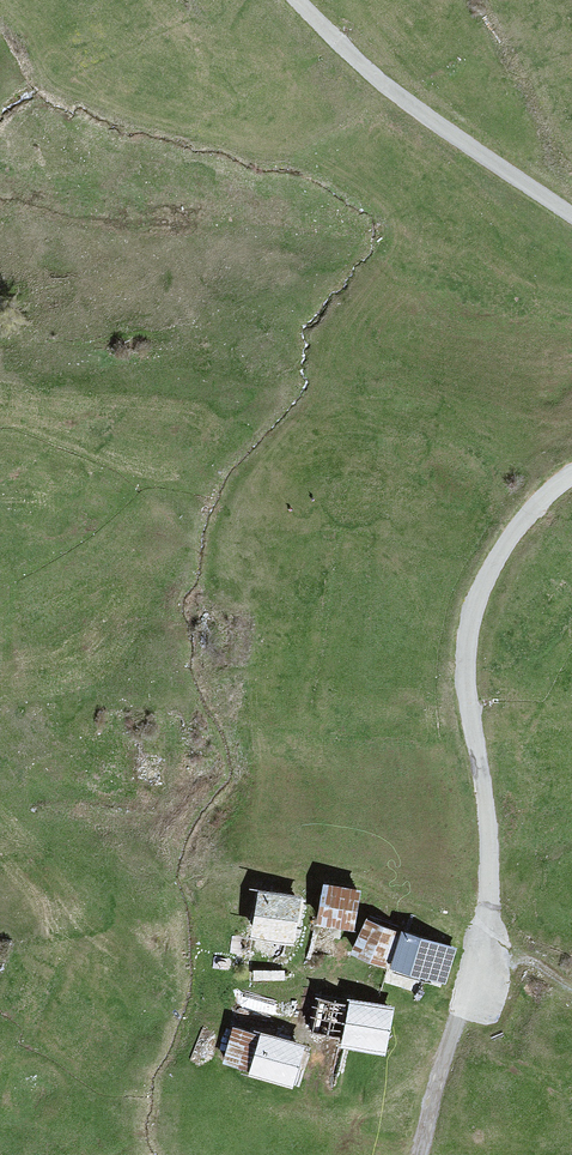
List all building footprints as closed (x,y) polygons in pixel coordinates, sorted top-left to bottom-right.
[(311,887),(306,923),(343,928),(349,892),(311,887)] [(286,898),(250,895),(247,932),(284,935),(286,898)] [(356,921),(344,952),(376,965),(388,934),(356,921)] [(382,977),(439,986),(446,945),(389,936),(382,977)] [(336,1004),(303,999),(299,1031),(332,1036),(336,1004)] [(386,1006),(342,999),(336,1042),(379,1049),(386,1006)] [(294,1048),(222,1031),(213,1066),(286,1083),(294,1048)]
